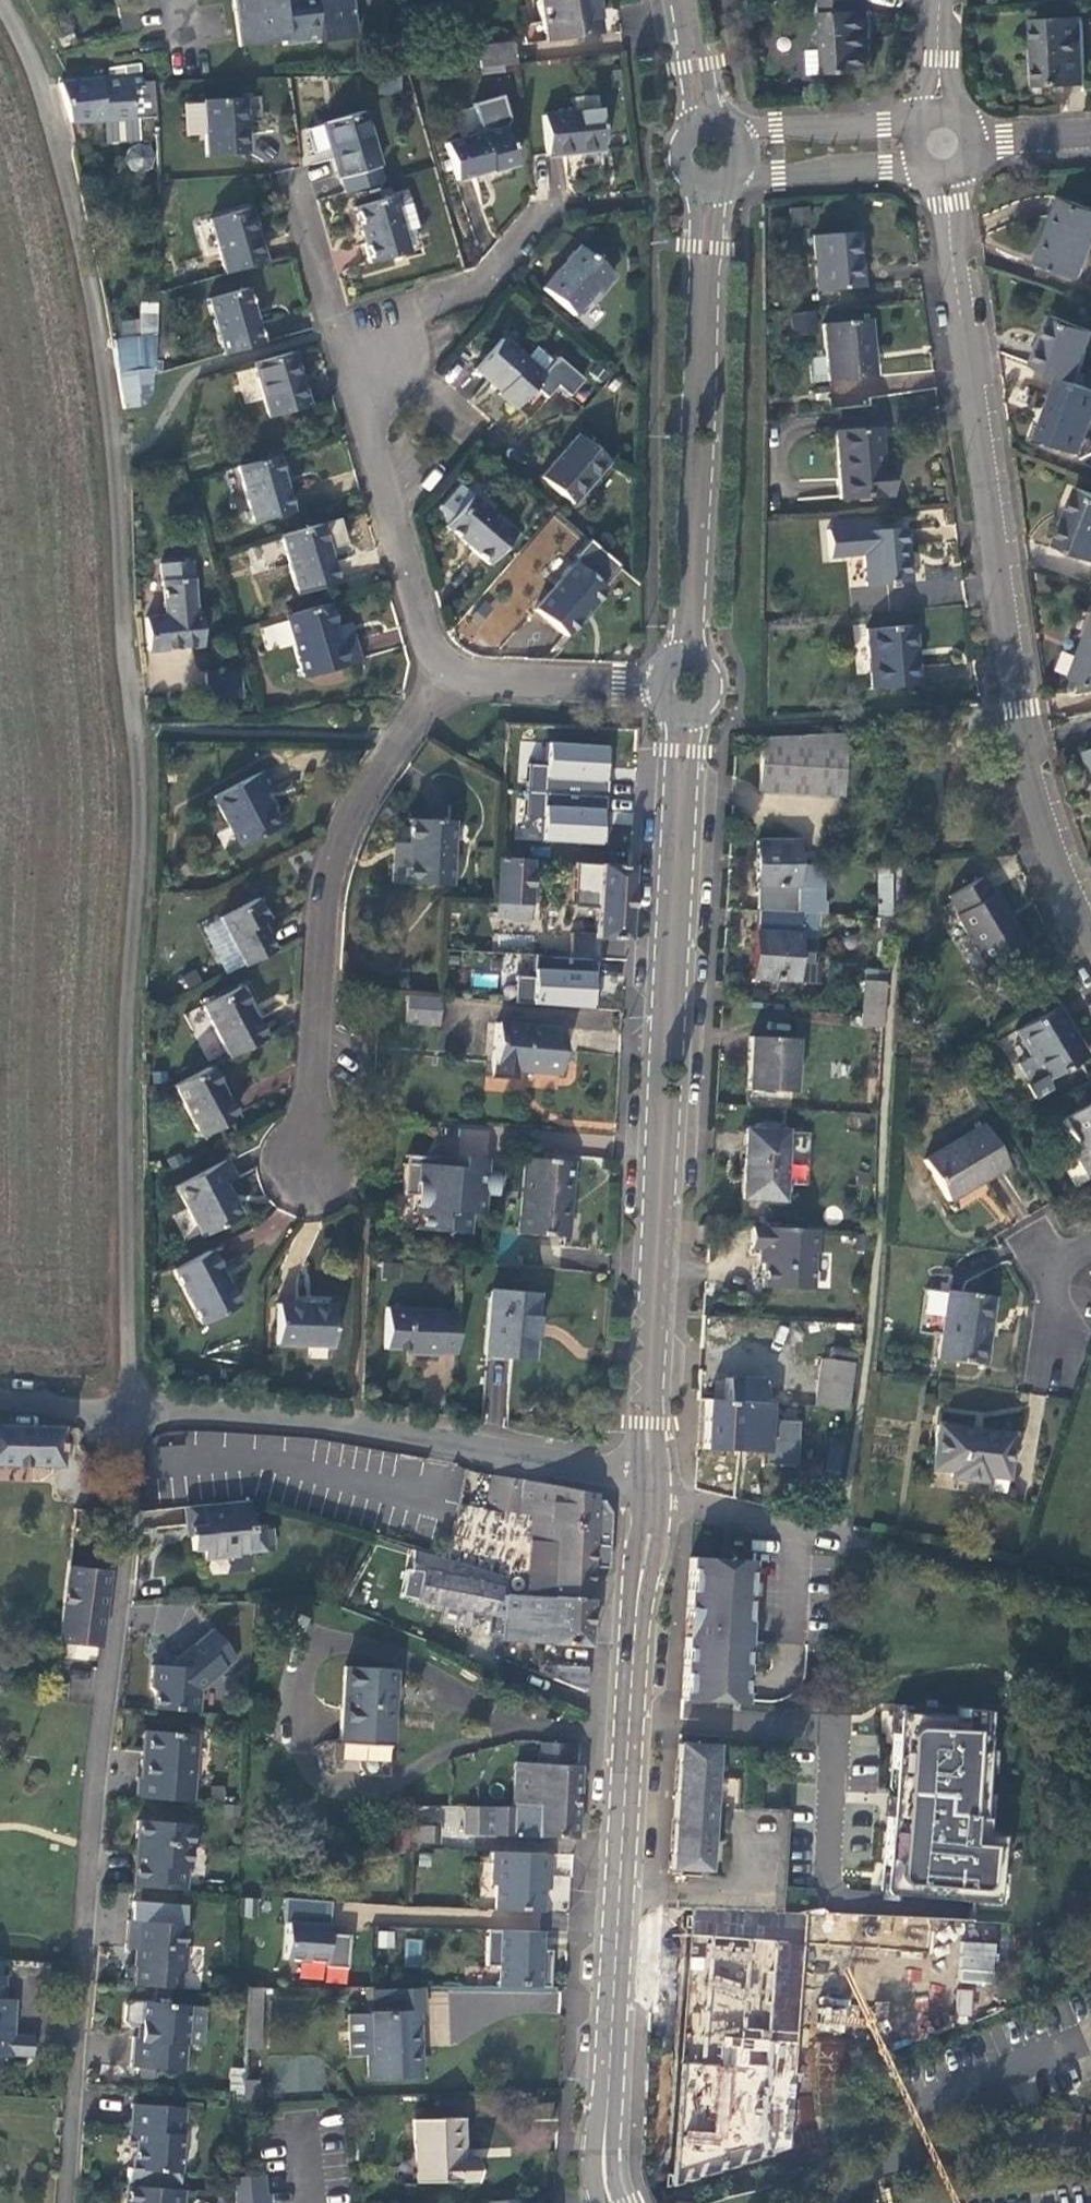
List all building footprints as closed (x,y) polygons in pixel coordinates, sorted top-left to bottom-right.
[(237,47),(280,41),(281,46),(315,41),(315,43),(352,39),(347,0),(231,0),(237,47)] [(541,40),(595,32),(590,0),(535,0),(541,40)] [(827,72),(872,69),(869,10),(864,9),(864,0),(823,0),(825,48),(814,49),(809,55),(810,67),(816,73),(827,72)] [(116,8),(116,36),(133,31),(132,8),(116,8)] [(1080,16),(1033,19),(1037,84),(1084,81),(1080,16)] [(511,41),(477,43),(478,65),(512,63),(511,41)] [(108,72),(109,77),(138,75),(137,68),(108,72)] [(140,84),(138,75),(98,78),(98,81),(70,84),(57,84),(68,124),(101,122),(102,144),(136,142),(134,119),(151,118),(148,83),(140,84)] [(470,102),(478,132),(502,126),(508,119),(501,94),(470,102)] [(570,97),(572,113),(594,111),(593,96),(570,97)] [(240,99),(201,101),(204,156),(243,154),(240,99)] [(572,113),(541,115),(543,155),(597,151),(595,111),(594,111),(572,113)] [(373,165),(358,112),(320,124),(335,176),(373,165)] [(478,132),(445,141),(456,179),(513,164),(502,126),(478,132)] [(392,197),(354,207),(370,261),(407,251),(407,249),(402,232),(414,228),(418,227),(409,196),(404,193),(392,197)] [(1090,244),(1090,208),(1062,197),(1037,260),(1079,276),(1090,244)] [(205,221),(220,275),(259,264),(244,210),(205,221)] [(418,241),(414,228),(402,232),(407,249),(414,247),(418,241)] [(866,286),(861,231),(817,235),(822,290),(866,286)] [(573,248),(538,289),(569,315),(603,274),(573,248)] [(204,301),(220,356),(258,345),(242,290),(204,301)] [(112,343),(115,362),(153,355),(153,329),(154,306),(136,305),(135,339),(112,343)] [(792,315),(795,332),(814,329),(812,312),(792,315)] [(1033,365),(1061,376),(1074,381),(1090,336),(1090,329),(1052,314),(1033,365)] [(873,376),(867,319),(825,323),(831,380),(873,376)] [(540,377),(497,342),(473,372),(515,407),(540,377)] [(304,407),(288,354),(250,365),(266,418),(304,407)] [(153,355),(115,362),(121,398),(123,411),(140,408),(152,395),(152,376),(153,355)] [(1090,421),(1090,388),(1074,381),(1061,376),(1038,435),(1079,451),(1090,421)] [(838,498),(889,494),(887,473),(879,474),(875,428),(832,432),(838,498)] [(603,463),(574,438),(538,481),(568,505),(603,463)] [(288,512),(272,457),(233,468),(249,523),(288,512)] [(1078,487),(1057,543),(1090,556),(1090,491),(1078,487)] [(510,535),(467,498),(441,529),(484,565),(510,535)] [(907,580),(902,526),(859,530),(863,584),(907,580)] [(331,584),(314,527),(276,537),(293,595),(331,584)] [(142,651),(198,647),(196,615),(194,615),(190,563),(159,565),(163,617),(142,619),(142,651)] [(601,591),(571,566),(532,613),(563,638),(601,591)] [(333,651),(320,607),(280,618),(299,678),(352,662),(347,647),(333,651)] [(912,624),(865,628),(870,687),(916,683),(912,624)] [(1072,675),(1090,683),(1090,624),(1072,675)] [(235,673),(218,674),(219,691),(236,691),(235,673)] [(203,692),(219,691),(218,674),(202,675),(203,692)] [(845,782),(840,730),(759,737),(764,789),(845,782)] [(611,747),(544,742),(543,765),(526,764),(524,789),(608,795),(611,747)] [(258,776),(210,803),(236,850),(273,830),(257,800),(268,794),(258,776)] [(605,846),(608,795),(524,789),(522,817),(538,818),(537,841),(605,846)] [(445,824),(404,823),(403,847),(403,864),(388,864),(388,884),(445,885),(445,824)] [(755,840),(753,910),(809,912),(811,866),(793,864),(793,842),(755,840)] [(390,847),(389,864),(403,864),(403,847),(390,847)] [(590,942),(622,944),(627,855),(594,853),(590,942)] [(511,862),(495,861),(493,905),(492,919),(524,920),(527,855),(512,854),(511,862)] [(874,866),(872,915),(887,915),(889,866),(874,866)] [(972,972),(1023,941),(992,890),(989,892),(980,876),(947,896),(950,901),(941,906),(948,916),(954,913),(966,933),(953,940),(972,972)] [(215,923),(240,969),(270,954),(256,927),(262,924),(251,904),(215,923)] [(808,934),(809,912),(753,910),(749,978),(802,980),(803,953),(794,953),(795,933),(808,934)] [(593,960),(527,956),(524,1006),(589,1011),(593,960)] [(857,981),(856,1013),(876,1014),(877,982),(857,981)] [(200,1011),(227,1061),(261,1044),(233,993),(200,1011)] [(438,1026),(439,1000),(407,998),(406,1024),(438,1026)] [(1056,1003),(1012,1029),(1026,1053),(1038,1073),(1042,1079),(1043,1078),(1082,1054),(1065,1025),(1068,1024),(1056,1003)] [(557,1029),(492,1026),(489,1080),(511,1082),(511,1071),(555,1074),(557,1029)] [(790,1040),(747,1038),(745,1090),(788,1091),(790,1040)] [(1025,1080),(1038,1073),(1026,1053),(1014,1060),(1025,1080)] [(232,1122),(206,1072),(172,1090),(198,1140),(232,1122)] [(1043,1078),(1042,1079),(1038,1073),(1025,1080),(1024,1081),(1033,1096),(1048,1087),(1043,1078)] [(1064,1117),(1083,1147),(1073,1153),(1089,1178),(1090,1177),(1090,1101),(1064,1117)] [(1005,1163),(981,1123),(921,1159),(945,1200),(1005,1163)] [(780,1202),(784,1132),(742,1129),(738,1200),(780,1202)] [(483,1173),(484,1162),(431,1158),(430,1168),(401,1166),(399,1197),(411,1198),(410,1217),(418,1217),(417,1232),(466,1236),(467,1215),(480,1216),(481,1196),(493,1197),(495,1174),(483,1173)] [(560,1236),(565,1161),(521,1158),(516,1233),(560,1236)] [(223,1164),(174,1190),(200,1239),(237,1220),(221,1189),(233,1183),(223,1164)] [(816,1252),(817,1230),(787,1229),(752,1226),(752,1249),(764,1250),(762,1287),(811,1289),(813,1252),(816,1252)] [(236,1308),(207,1255),(171,1274),(201,1327),(236,1308)] [(382,1263),(371,1263),(371,1283),(381,1283),(382,1263)] [(308,1298),(306,1268),(287,1270),(289,1299),(308,1298)] [(947,1288),(939,1357),(983,1362),(986,1338),(983,1337),(988,1293),(947,1288)] [(533,1295),(489,1292),(485,1356),(529,1358),(533,1295)] [(330,1308),(276,1306),(274,1347),(329,1349),(330,1308)] [(436,1353),(454,1353),(456,1314),(437,1314),(437,1311),(383,1310),(382,1349),(414,1350),(414,1355),(436,1356),(436,1353)] [(827,1357),(844,1360),(852,1361),(854,1349),(829,1345),(827,1357)] [(811,1402),(844,1407),(852,1361),(844,1360),(827,1357),(819,1357),(811,1402)] [(702,1448),(778,1452),(780,1424),(766,1424),(767,1402),(759,1401),(761,1380),(725,1378),(724,1401),(705,1400),(702,1448)] [(1012,1432),(938,1422),(932,1465),(952,1468),(951,1474),(987,1479),(988,1472),(1006,1475),(1012,1432)] [(54,1466),(57,1427),(0,1425),(0,1464),(54,1466)] [(813,1502),(829,1504),(837,1455),(839,1438),(824,1435),(813,1502)] [(530,1517),(525,1598),(587,1602),(589,1566),(593,1500),(593,1494),(488,1476),(484,1508),(530,1517)] [(247,1523),(244,1499),(184,1504),(188,1548),(199,1547),(200,1558),(234,1554),(234,1550),(269,1546),(266,1521),(247,1523)] [(600,1500),(593,1500),(589,1566),(605,1566),(607,1510),(600,1500)] [(149,1508),(147,1522),(181,1527),(183,1513),(149,1508)] [(408,1567),(421,1570),(424,1552),(411,1548),(408,1567)] [(486,1631),(501,1634),(505,1597),(495,1597),(499,1575),(448,1557),(442,1555),(435,1556),(424,1552),(421,1570),(415,1599),(487,1612),(486,1631)] [(689,1622),(682,1621),(682,1634),(742,1636),(744,1560),(686,1556),(683,1608),(690,1608),(689,1622)] [(54,1641),(95,1646),(106,1570),(64,1564),(54,1641)] [(545,1642),(584,1644),(587,1602),(525,1598),(505,1597),(501,1634),(500,1640),(545,1642)] [(152,1692),(150,1708),(197,1712),(197,1690),(234,1657),(209,1630),(167,1667),(152,1665),(148,1688),(152,1692)] [(741,1672),(742,1636),(682,1634),(679,1700),(740,1702),(741,1672)] [(583,1665),(548,1663),(547,1679),(582,1693),(583,1665)] [(389,1669),(342,1667),(338,1743),(385,1745),(389,1669)] [(988,1714),(890,1708),(878,1891),(976,1898),(988,1714)] [(135,1777),(134,1796),(191,1801),(195,1734),(142,1731),(139,1777),(135,1777)] [(706,1870),(714,1747),(714,1745),(677,1743),(670,1868),(706,1870)] [(514,1763),(511,1807),(536,1807),(535,1836),(573,1839),(577,1766),(564,1766),(565,1747),(542,1746),(541,1765),(514,1763)] [(444,1824),(461,1824),(462,1806),(445,1806),(444,1824)] [(461,1833),(535,1836),(536,1807),(511,1807),(462,1806),(461,1824),(461,1833)] [(135,1844),(131,1887),(184,1891),(186,1868),(189,1868),(193,1824),(136,1819),(135,1837),(139,1837),(139,1844),(135,1844)] [(434,1826),(405,1824),(404,1840),(434,1842),(434,1826)] [(548,1854),(491,1851),(488,1887),(493,1887),(491,1912),(516,1912),(539,1913),(541,1891),(545,1892),(548,1854)] [(345,1969),(348,1936),(326,1934),(329,1902),(284,1899),(281,1923),(286,1924),(282,1959),(323,1963),(322,1967),(345,1969)] [(126,1966),(124,1985),(180,1989),(180,1975),(184,1970),(186,1946),(181,1946),(182,1926),(125,1922),(123,1950),(134,1951),(133,1966),(126,1966)] [(536,1932),(488,1931),(488,1936),(475,1936),(474,1965),(487,1965),(487,1987),(545,1988),(546,1951),(535,1951),(536,1932)] [(680,2182),(794,2151),(800,1942),(755,1940),(754,1960),(740,1959),(742,1959),(709,1958),(708,1980),(707,1977),(706,2011),(695,2014),(694,2031),(702,2058),(701,2060),(680,2065),(678,2137),(677,2182),(680,2182)] [(957,1980),(994,1983),(997,1943),(960,1940),(957,1980)] [(1,2073),(2,2055),(12,2056),(13,2055),(14,2035),(14,2034),(8,2033),(9,2017),(15,2018),(16,2001),(4,2001),(6,1976),(3,1976),(0,1976),(0,2073),(1,2073)] [(244,1988),(245,1994),(240,2101),(257,2101),(260,1989),(244,1988)] [(420,1988),(362,1990),(363,2013),(345,2013),(346,2052),(364,2051),(365,2075),(416,2073),(414,2013),(421,2012),(420,1988)] [(971,2017),(973,1990),(957,1988),(955,2016),(971,2017)] [(188,2006),(132,2003),(126,2007),(124,2024),(130,2028),(141,2028),(140,2039),(134,2039),(132,2067),(184,2071),(186,2045),(201,2045),(186,2045),(188,2006)] [(204,2007),(188,2006),(186,2045),(201,2045),(204,2007)] [(36,2036),(14,2035),(13,2055),(34,2056),(36,2036)] [(813,2097),(836,2099),(842,2041),(820,2038),(813,2097)] [(797,2122),(812,2122),(813,2096),(798,2096),(797,2122)] [(180,2109),(129,2106),(128,2135),(134,2136),(133,2147),(132,2168),(127,2168),(125,2185),(175,2189),(180,2109)] [(455,2119),(409,2120),(411,2182),(471,2179),(471,2160),(456,2160),(455,2119)] [(231,2175),(231,2202),(264,2202),(261,2172),(231,2175)] [(181,2189),(175,2189),(125,2185),(124,2185),(123,2202),(180,2202),(181,2189)]
